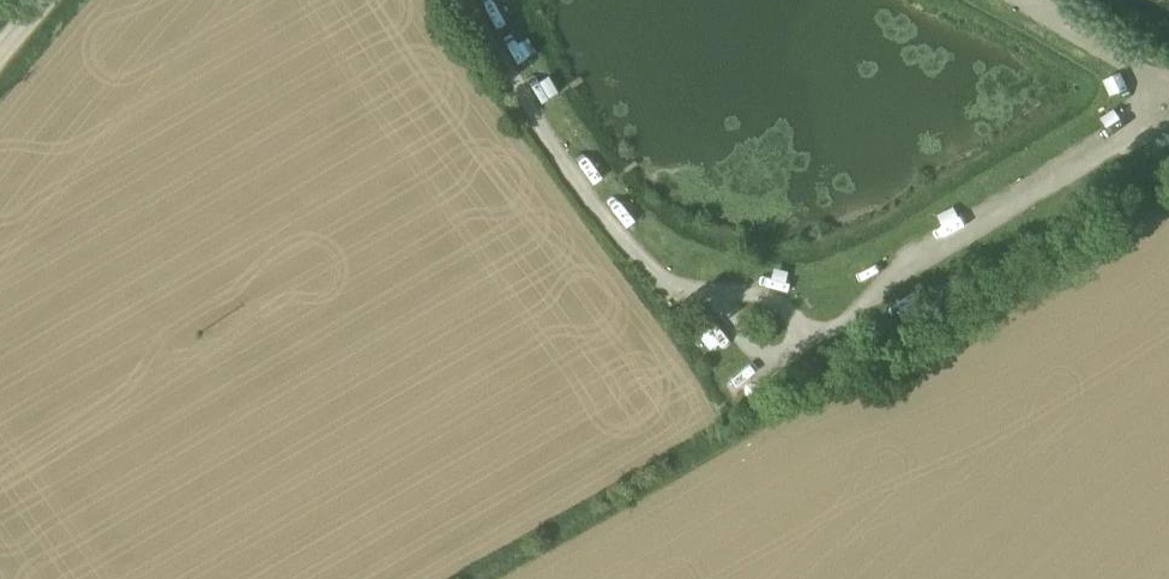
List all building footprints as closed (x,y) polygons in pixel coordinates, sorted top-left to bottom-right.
[(964,201),(946,208),(953,226),(971,219),(964,201)]
